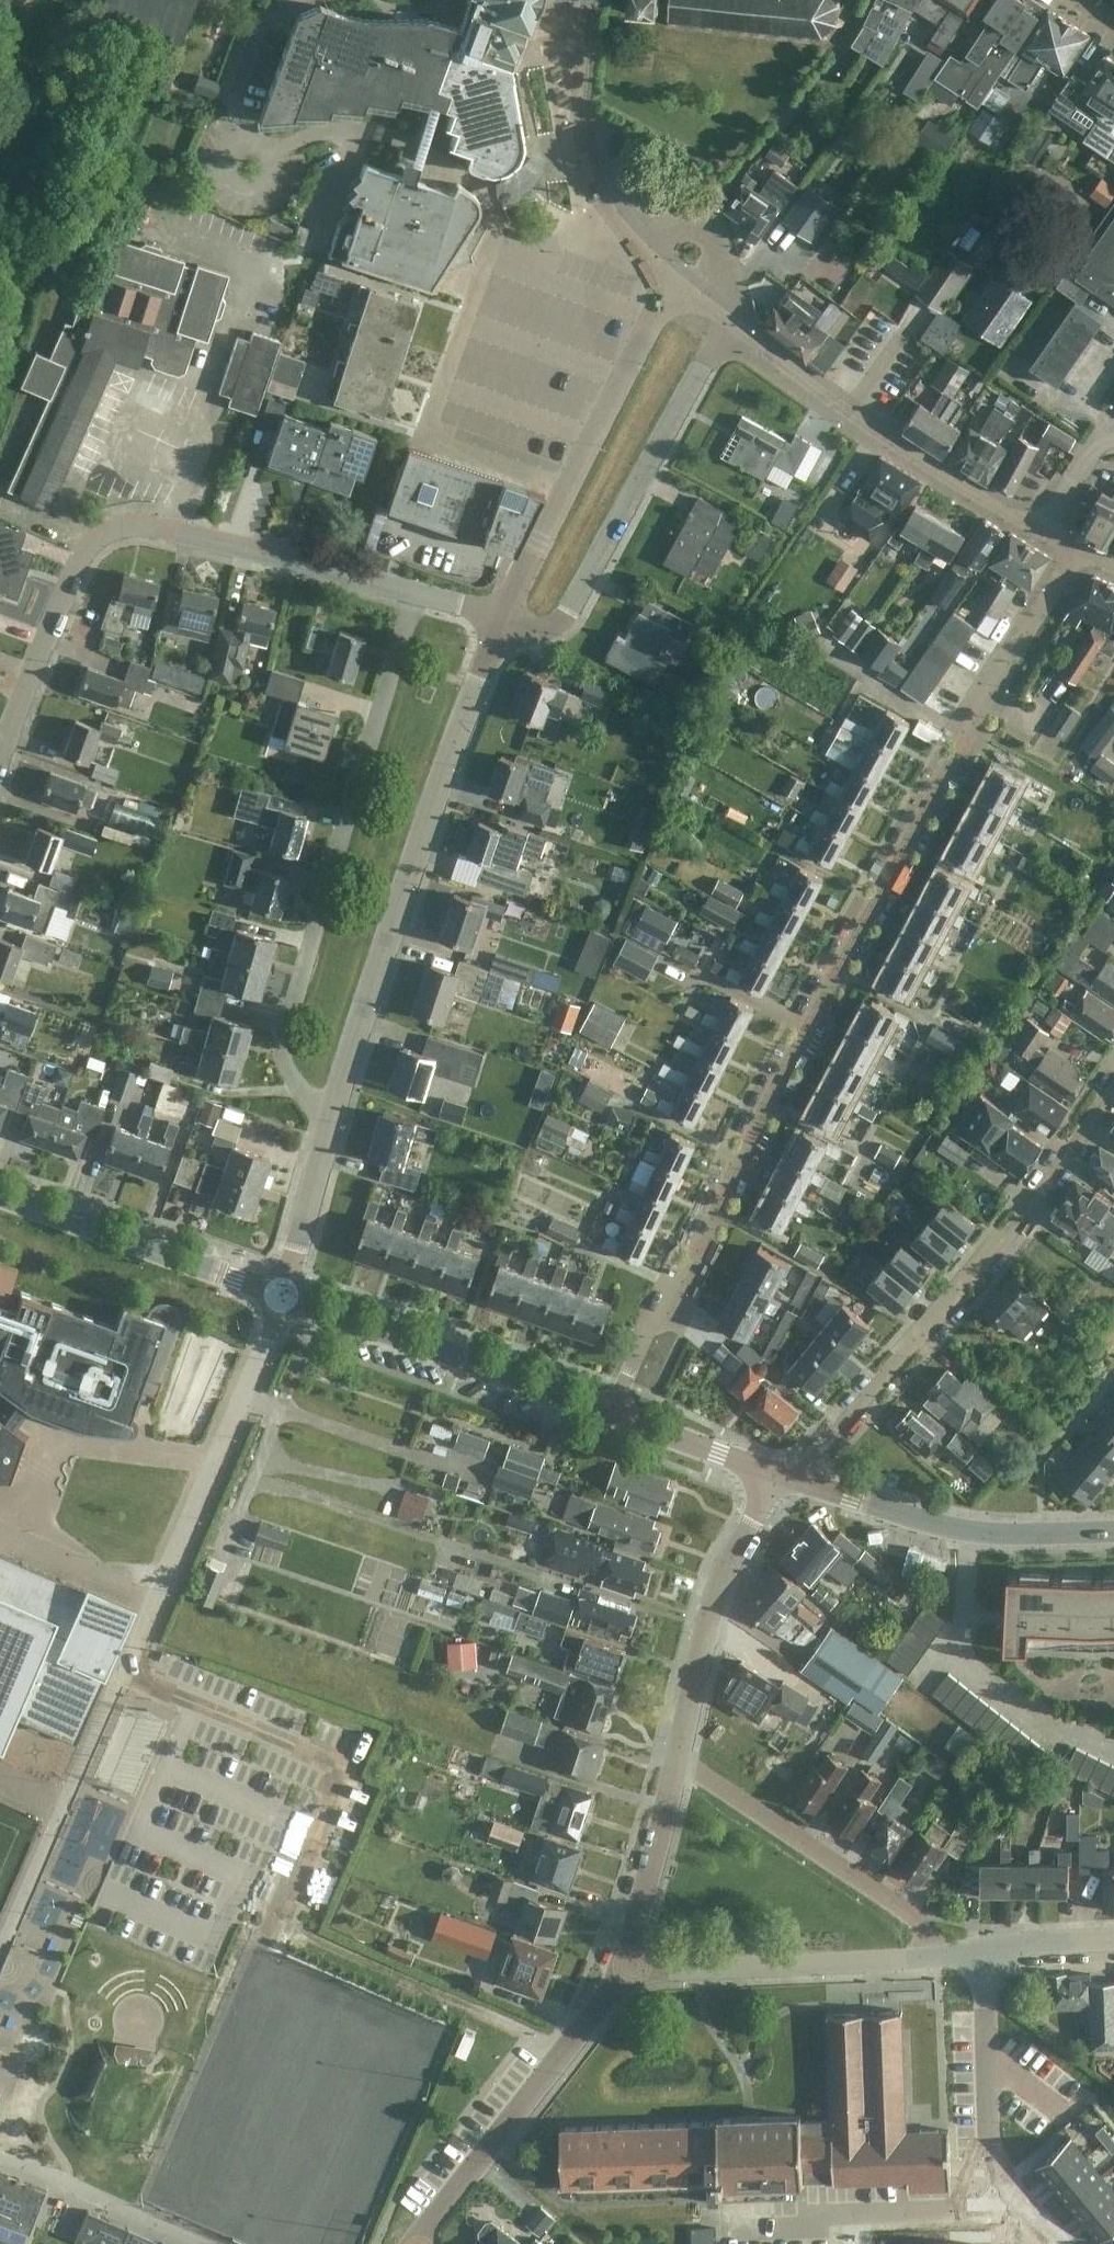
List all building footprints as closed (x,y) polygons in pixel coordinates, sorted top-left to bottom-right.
[(178,40),(196,0),(103,0),(98,16),(178,40)] [(540,0),(467,0),(465,6),(467,7),(460,28),(439,22),(435,21),(416,18),(376,18),(359,17),(342,13),(326,7),(297,15),(289,36),(262,110),(259,119),(291,120),(293,120),(295,114),(328,115),(331,107),(362,111),(366,101),(397,106),(401,95),(429,102),(437,105),(448,109),(442,125),(452,129),(446,145),(469,153),(468,159),(467,162),(468,166),(470,168),(482,172),(482,173),(491,174),(495,175),(499,175),(507,172),(514,168),(519,161),(523,154),(524,146),(525,138),(514,79),(513,79),(511,67),(518,49),(525,29),(529,30),(540,0)] [(802,29),(801,39),(806,40),(807,30),(820,31),(823,40),(827,39),(824,30),(834,21),(843,26),(845,21),(837,17),(838,4),(847,2),(847,0),(632,0),(632,4),(670,8),(670,10),(665,9),(665,14),(669,14),(669,15),(668,25),(674,26),(675,15),(706,19),(705,29),(710,30),(711,19),(742,22),(741,33),(746,33),(747,23),(778,26),(777,37),(782,37),(783,27),(802,29)] [(883,64),(918,0),(876,0),(865,22),(851,44),(883,64)] [(916,8),(940,24),(927,44),(941,53),(965,15),(969,17),(980,0),(921,0),(916,8)] [(1017,48),(1043,10),(1028,0),(994,0),(985,14),(990,17),(966,53),(967,53),(962,61),(951,53),(934,77),(933,77),(927,88),(936,94),(950,103),(957,92),(978,106),(992,84),(993,84),(1017,48)] [(1045,61),(1064,73),(1090,35),(1049,9),(1027,42),(1027,46),(1041,55),(1036,62),(1023,54),(1008,78),(1026,90),(1045,61)] [(934,74),(944,59),(936,54),(926,69),(934,74)] [(1113,160),(1113,61),(1105,55),(1086,82),(1073,73),(1056,97),(1073,108),(1078,101),(1099,115),(1083,139),(1113,160)] [(192,90),(213,98),(219,84),(198,75),(192,90)] [(1010,95),(994,85),(983,100),(999,111),(1010,95)] [(339,222),(328,255),(430,289),(457,247),(460,244),(475,220),(479,212),(479,205),(477,198),(473,193),(457,183),(451,192),(415,180),(412,179),(422,151),(437,105),(429,102),(414,147),(410,161),(403,159),(398,174),(364,163),(360,176),(352,183),(356,188),(347,196),(352,201),(343,209),(348,214),(339,222)] [(914,139),(941,159),(960,132),(941,118),(937,124),(930,119),(914,139)] [(1019,153),(1035,164),(1055,134),(1039,124),(1019,153)] [(781,166),(790,154),(774,142),(765,154),(781,166)] [(504,178),(495,181),(496,197),(505,197),(510,196),(516,194),(522,192),(528,188),(533,184),(538,179),(542,172),(544,166),(546,161),(547,156),(531,152),(525,160),(504,178)] [(798,184),(795,182),(774,168),(757,192),(743,182),(725,209),(743,221),(738,228),(755,240),(778,207),(781,210),(798,184)] [(1102,177),(1090,194),(1106,206),(1113,194),(1113,186),(1102,177)] [(812,241),(838,206),(808,185),(783,220),(792,226),(809,239),(812,241)] [(1030,365),(1051,379),(1058,384),(1103,319),(1081,304),(1092,288),(1113,304),(1113,202),(1079,252),(1069,267),(1066,270),(1067,271),(1056,286),(1076,299),(1030,365)] [(975,209),(947,250),(969,266),(974,259),(971,256),(994,222),(975,209)] [(288,238),(292,228),(271,218),(266,229),(288,238)] [(309,228),(298,224),(293,241),(304,245),(309,228)] [(139,245),(117,238),(108,269),(103,267),(96,271),(93,281),(81,277),(76,292),(80,299),(71,325),(65,323),(50,357),(35,351),(20,385),(49,398),(9,488),(49,507),(115,359),(137,366),(141,353),(151,357),(150,361),(154,367),(178,375),(184,372),(196,336),(207,340),(214,318),(220,315),(225,301),(221,295),(228,273),(196,263),(195,267),(182,263),(184,259),(162,252),(159,246),(145,241),(139,245)] [(883,247),(874,259),(886,267),(894,254),(883,247)] [(916,293),(942,310),(971,267),(969,266),(947,250),(946,250),(916,293)] [(309,285),(339,295),(344,279),(316,269),(309,285)] [(1029,298),(1001,280),(976,316),(1004,335),(1029,298)] [(356,324),(406,340),(418,303),(368,286),(356,324)] [(300,301),(315,306),(319,292),(304,287),(300,301)] [(820,313),(788,290),(775,306),(762,323),(762,327),(770,333),(806,362),(806,361),(821,373),(824,375),(840,352),(845,345),(831,334),(814,322),(820,313)] [(947,309),(928,335),(951,352),(970,326),(947,309)] [(381,416),(406,340),(356,324),(331,399),(381,416)] [(227,404),(256,414),(281,340),(252,331),(249,339),(237,335),(218,391),(230,396),(227,404)] [(267,389),(292,397),(304,360),(279,352),(267,389)] [(979,391),(985,381),(974,374),(968,384),(979,391)] [(903,429),(923,442),(953,396),(943,390),(931,409),(920,402),(903,429)] [(1001,394),(994,403),(1005,410),(1011,400),(1001,394)] [(953,396),(923,442),(943,456),(961,429),(950,422),(963,402),(953,396)] [(362,474),(368,455),(376,433),(330,418),(327,427),(282,413),(286,403),(269,397),(263,413),(280,418),(264,466),(303,478),(348,493),(355,472),(362,474)] [(1017,413),(1021,405),(1012,400),(1007,408),(1017,413)] [(989,438),(1004,412),(993,406),(978,431),(970,427),(950,462),(969,473),(989,438)] [(988,484),(1004,455),(1008,449),(1000,444),(1015,418),(1004,412),(989,438),(969,473),(988,484)] [(795,473),(805,455),(812,442),(796,433),(791,442),(743,415),(734,431),(742,435),(731,455),(729,458),(766,478),(767,476),(787,487),(795,473)] [(1050,422),(1043,434),(1052,440),(1069,450),(1076,438),(1050,422)] [(1009,455),(993,485),(1012,495),(1027,466),(1032,468),(1036,471),(1042,459),(1045,455),(1052,440),(1043,434),(1036,445),(1020,436),(1009,455)] [(514,551),(542,492),(408,447),(387,509),(505,548),(514,551)] [(871,539),(892,507),(901,513),(922,481),(882,455),(861,487),(840,519),(871,539)] [(1113,535),(1113,494),(1112,497),(1102,491),(1098,498),(1097,498),(1078,532),(1107,547),(1108,546),(1113,535)] [(787,528),(799,504),(785,496),(772,521),(787,528)] [(739,518),(701,497),(690,516),(692,517),(668,560),(690,572),(695,562),(712,572),(733,532),(731,531),(739,518)] [(912,530),(928,539),(930,540),(941,520),(916,506),(902,530),(897,527),(887,542),(898,549),(912,530)] [(979,569),(1005,533),(986,519),(952,566),(937,586),(930,597),(944,607),(966,575),(964,573),(972,563),(979,569)] [(965,535),(941,520),(930,540),(928,539),(916,560),(925,565),(934,549),(951,559),(965,535)] [(29,565),(34,551),(19,546),(24,531),(0,523),(0,594),(3,595),(4,593),(14,597),(26,564),(29,565)] [(760,559),(773,535),(758,527),(745,551),(760,559)] [(992,563),(1004,570),(998,579),(991,574),(974,599),(1001,616),(1017,590),(1016,589),(1021,581),(1032,588),(1052,557),(1012,531),(992,563)] [(825,578),(843,590),(858,567),(841,555),(825,578)] [(153,604),(158,581),(124,573),(118,596),(112,594),(101,625),(122,633),(127,619),(118,617),(126,597),(135,600),(133,610),(150,614),(152,603),(153,604)] [(1113,626),(1113,583),(1095,574),(1065,619),(1078,628),(1086,617),(1096,622),(1063,673),(1077,682),(1113,626)] [(212,620),(218,596),(183,587),(181,593),(173,591),(170,590),(160,628),(180,632),(182,623),(209,630),(212,620)] [(266,647),(274,608),(243,601),(236,630),(219,627),(208,678),(229,683),(233,666),(243,668),(249,643),(266,647)] [(862,617),(851,609),(834,635),(845,643),(862,617)] [(673,612),(666,626),(639,611),(625,637),(619,633),(606,657),(655,685),(667,664),(656,659),(670,634),(685,642),(695,624),(673,612)] [(954,611),(946,622),(969,639),(977,627),(954,611)] [(804,639),(821,631),(815,618),(798,626),(804,639)] [(876,626),(865,619),(847,644),(858,652),(876,626)] [(326,672),(351,680),(364,638),(312,622),(305,646),(319,651),(322,639),(335,643),(326,672)] [(962,650),(969,639),(946,622),(938,633),(962,650)] [(724,644),(731,631),(717,624),(711,637),(724,644)] [(1099,650),(1113,657),(1113,654),(1113,627),(1099,650)] [(860,653),(880,667),(898,642),(878,628),(860,653)] [(954,660),(962,650),(938,633),(931,644),(954,660)] [(122,640),(105,634),(101,647),(118,653),(122,640)] [(931,644),(923,655),(947,671),(954,660),(931,644)] [(916,666),(939,682),(947,671),(923,655),(916,666)] [(142,691),(150,667),(130,660),(124,679),(87,667),(78,692),(115,705),(117,701),(128,705),(134,688),(142,691)] [(932,693),(939,682),(916,666),(909,676),(932,693)] [(283,744),(322,757),(334,719),(304,709),(307,702),(298,699),(304,679),(272,669),(265,691),(282,696),(270,733),(285,738),(283,744)] [(557,687),(559,683),(528,671),(512,712),(543,723),(548,710),(572,719),(581,696),(557,687)] [(189,672),(183,688),(198,693),(204,677),(189,672)] [(924,704),(932,693),(909,676),(901,688),(924,704)] [(581,697),(605,706),(612,688),(588,679),(581,697)] [(257,701),(256,695),(251,691),(245,692),(241,697),(242,704),(247,708),(254,707),(257,701)] [(1082,713),(1064,701),(1047,728),(1065,739),(1082,713)] [(1110,705),(1081,744),(1096,756),(1113,731),(1113,708),(1110,705)] [(894,751),(910,723),(887,711),(876,732),(846,716),(841,725),(871,741),(872,739),(894,751)] [(114,743),(120,728),(100,720),(98,728),(75,719),(63,753),(86,762),(95,736),(114,743)] [(856,767),(879,780),(894,751),(872,739),(871,741),(860,760),(847,752),(842,762),(856,769),(856,767)] [(833,740),(826,754),(838,760),(845,747),(833,740)] [(1113,782),(1113,780),(1113,762),(1101,752),(1091,767),(1113,782)] [(558,768),(526,757),(524,763),(502,755),(489,791),(523,803),(519,815),(545,823),(552,802),(547,800),(558,768)] [(91,774),(114,783),(119,770),(96,761),(91,774)] [(841,796),(864,808),(879,780),(856,767),(856,769),(845,788),(831,781),(826,790),(840,798),(841,796)] [(1004,810),(1005,808),(1016,788),(1030,796),(1035,786),(1021,779),(1019,782),(997,770),(981,798),(1004,810)] [(77,803),(89,807),(95,790),(83,786),(84,783),(49,771),(40,798),(74,810),(77,803)] [(674,790),(687,796),(696,778),(682,772),(674,790)] [(796,797),(804,782),(790,775),(782,790),(796,797)] [(269,847),(295,854),(306,817),(294,813),(298,801),(240,786),(232,815),(250,820),(251,817),(259,820),(258,823),(275,827),(269,847)] [(848,836),(864,808),(841,796),(840,798),(830,816),(815,809),(810,818),(824,826),(825,824),(848,836)] [(989,839),(990,836),(1001,816),(1014,824),(1019,815),(1005,808),(1004,810),(981,798),(966,827),(989,839)] [(115,801),(108,823),(150,836),(158,814),(115,801)] [(526,895),(531,880),(534,871),(518,865),(522,852),(540,858),(547,836),(506,822),(503,828),(479,820),(468,854),(486,861),(479,879),(526,895)] [(634,823),(626,843),(643,850),(651,830),(634,823)] [(833,865),(848,836),(825,824),(824,826),(814,845),(800,837),(794,847),(809,855),(810,853),(833,865)] [(1055,834),(1039,825),(1032,838),(1047,847),(1055,834)] [(35,826),(23,859),(48,868),(57,842),(91,855),(96,840),(62,828),(60,835),(35,826)] [(989,839),(966,827),(950,856),(973,868),(986,845),(999,853),(1004,844),(990,836),(989,839)] [(785,828),(778,841),(793,849),(794,847),(800,837),(800,836),(785,828)] [(250,906),(278,914),(288,878),(249,867),(252,855),(233,849),(223,882),(254,891),(250,906)] [(1018,864),(1037,875),(1042,865),(1023,854),(1018,864)] [(787,895),(809,907),(824,879),(802,867),(790,890),(776,883),(771,892),(785,899),(787,895)] [(68,894),(69,892),(75,877),(54,869),(48,887),(68,894)] [(942,872),(927,900),(950,913),(951,911),(962,890),(975,898),(980,889),(966,881),(964,884),(942,872)] [(745,890),(720,877),(712,891),(738,904),(745,890)] [(69,892),(68,894),(48,887),(36,883),(32,896),(7,888),(0,908),(0,914),(28,924),(32,914),(46,919),(52,904),(64,909),(63,914),(72,918),(80,895),(69,892)] [(986,902),(990,895),(980,889),(976,896),(986,902)] [(532,905),(550,910),(553,898),(536,892),(532,905)] [(500,919),(504,908),(505,905),(477,896),(475,900),(454,893),(440,935),(473,947),(484,914),(500,919)] [(771,924),(793,936),(809,907),(787,895),(785,899),(774,918),(760,911),(755,920),(769,928),(771,924)] [(732,928),(741,910),(722,899),(712,918),(732,928)] [(934,941),(936,938),(946,919),(960,926),(964,918),(951,911),(950,913),(927,900),(911,928),(934,941)] [(667,941),(677,921),(646,905),(636,924),(667,941)] [(208,922),(230,928),(234,914),(211,908),(208,922)] [(121,909),(114,929),(132,936),(139,916),(121,909)] [(1113,938),(1113,937),(1113,920),(1101,910),(1091,922),(1113,938)] [(1113,938),(1091,922),(1082,934),(1104,951),(1113,938)] [(778,965),(793,936),(771,924),(769,928),(759,946),(745,938),(739,948),(754,956),(755,952),(778,965)] [(919,969),(920,967),(931,947),(945,954),(949,945),(936,938),(934,941),(911,928),(896,957),(919,969)] [(228,957),(266,968),(274,940),(235,929),(229,952),(211,947),(209,957),(226,962),(228,957)] [(596,977),(612,938),(592,929),(575,969),(596,977)] [(20,946),(0,939),(0,976),(9,979),(18,953),(49,964),(56,944),(24,933),(20,946)] [(625,939),(613,964),(644,980),(656,956),(625,939)] [(699,953),(677,942),(670,956),(692,967),(699,953)] [(57,959),(76,965),(81,953),(57,944),(55,951),(60,952),(57,959)] [(1107,960),(1101,970),(1067,947),(1056,965),(1113,1002),(1113,965),(1107,960)] [(496,952),(490,969),(532,983),(537,966),(504,956),(496,952)] [(763,993),(778,965),(755,952),(754,956),(744,974),(714,958),(709,968),(739,984),(740,981),(763,993)] [(197,996),(221,1003),(226,987),(259,996),(266,968),(228,957),(226,962),(222,979),(203,974),(197,996)] [(919,969),(896,957),(881,985),(904,998),(916,975),(929,982),(934,974),(920,967),(919,969)] [(431,964),(415,1011),(445,1021),(455,992),(479,1000),(496,1005),(502,988),(506,974),(490,969),(489,969),(460,959),(455,973),(431,964)] [(173,971),(151,965),(146,983),(168,989),(173,971)] [(1054,969),(1044,984),(1056,991),(1065,976),(1054,969)] [(1112,1038),(1113,1035),(1113,1007),(1087,989),(1076,1006),(1066,999),(1060,1008),(1105,1038),(1108,1034),(1112,1038)] [(242,1054),(250,1026),(218,1017),(221,1003),(197,996),(193,1013),(210,1018),(207,1031),(183,1025),(178,1041),(184,1043),(202,1048),(203,1042),(242,1054)] [(716,1025),(738,1037),(754,1008),(731,997),(719,1019),(705,1012),(701,1021),(714,1028),(716,1025)] [(572,1032),(581,1005),(561,998),(552,1024),(572,1032)] [(977,1022),(984,1007),(967,998),(959,1014),(977,1022)] [(580,1029),(611,1045),(626,1017),(595,1001),(580,1029)] [(13,1041),(18,1028),(26,1031),(32,1012),(6,1002),(3,1012),(0,1011),(0,1036),(13,1041)] [(880,1043),(881,1040),(891,1021),(905,1028),(910,1019),(896,1011),(894,1014),(872,1002),(857,1030),(880,1043)] [(697,1020),(702,1010),(690,1004),(685,1013),(697,1020)] [(1082,1070),(1049,1049),(1046,1054),(1038,1049),(1048,1034),(1028,1021),(1010,1048),(1037,1066),(1030,1078),(1062,1099),(1066,1093),(1073,1098),(1084,1080),(1078,1076),(1082,1070)] [(723,1065),(738,1037),(716,1025),(714,1028),(704,1048),(678,1034),(673,1044),(698,1058),(701,1053),(723,1065)] [(925,1040),(950,1053),(958,1039),(933,1025),(925,1040)] [(865,1071),(866,1068),(877,1048),(890,1055),(895,1047),(881,1040),(880,1043),(857,1030),(842,1059),(865,1071)] [(484,1053),(463,1046),(429,1036),(424,1053),(404,1047),(393,1084),(425,1094),(432,1072),(474,1085),(484,1053)] [(203,1042),(202,1048),(197,1065),(179,1060),(176,1071),(196,1076),(197,1071),(235,1082),(242,1054),(203,1042)] [(107,1056),(91,1051),(86,1064),(102,1070),(107,1056)] [(708,1093),(723,1065),(701,1053),(698,1058),(688,1076),(663,1063),(659,1071),(684,1085),(686,1081),(708,1093)] [(994,1075),(1002,1064),(991,1056),(983,1067),(994,1075)] [(879,1075),(866,1068),(865,1071),(842,1059),(826,1087),(849,1099),(851,1096),(861,1077),(875,1084),(879,1075)] [(145,1074),(168,1081),(173,1068),(150,1060),(145,1074)] [(0,1083),(0,1114),(4,1103),(15,1108),(25,1079),(26,1080),(28,1075),(8,1067),(3,1083),(2,1082),(1,1084),(0,1083)] [(110,1095),(127,1102),(137,1073),(120,1067),(110,1095)] [(68,1086),(72,1072),(59,1068),(54,1081),(68,1086)] [(543,1108),(556,1073),(543,1068),(530,1103),(543,1108)] [(45,1087),(26,1080),(25,1079),(15,1108),(27,1112),(19,1134),(48,1144),(61,1108),(40,1100),(45,1087)] [(612,1093),(587,1080),(578,1098),(602,1111),(612,1093)] [(1001,1108),(1014,1118),(1019,1112),(1048,1132),(1067,1106),(1031,1080),(1020,1097),(1013,1091),(1001,1108)] [(686,1081),(684,1085),(674,1104),(659,1096),(654,1106),(668,1114),(670,1109),(693,1122),(708,1093),(686,1081)] [(865,1103),(851,1096),(849,1099),(826,1087),(811,1115),(834,1127),(846,1105),(860,1113),(865,1103)] [(1011,1123),(1014,1118),(1001,1108),(977,1092),(953,1128),(990,1151),(989,1152),(1022,1175),(1043,1145),(1011,1123)] [(463,1124),(469,1105),(445,1098),(439,1117),(463,1124)] [(77,1109),(62,1104),(61,1108),(48,1144),(75,1155),(84,1132),(94,1136),(105,1108),(81,1099),(77,1109)] [(216,1121),(222,1106),(204,1099),(198,1115),(216,1121)] [(874,1120),(879,1111),(865,1103),(860,1113),(874,1120)] [(605,1122),(613,1125),(617,1115),(612,1106),(605,1122)] [(141,1136),(143,1137),(151,1114),(141,1111),(136,1125),(139,1127),(137,1134),(114,1126),(103,1157),(130,1167),(141,1136)] [(438,1128),(417,1122),(417,1120),(383,1111),(371,1155),(393,1161),(388,1180),(416,1188),(421,1168),(405,1164),(412,1138),(434,1144),(438,1128)] [(590,1131),(548,1112),(535,1139),(561,1151),(566,1141),(582,1148),(590,1131)] [(163,1144),(143,1137),(141,1136),(130,1167),(157,1177),(168,1146),(170,1147),(179,1124),(168,1120),(163,1135),(166,1136),(163,1144)] [(838,1157),(842,1148),(827,1140),(826,1142),(805,1131),(790,1159),(812,1171),(813,1169),(823,1150),(838,1157)] [(659,1161),(682,1172),(696,1142),(672,1132),(661,1156),(647,1149),(643,1159),(644,1159),(657,1165),(659,1161)] [(216,1134),(212,1143),(230,1150),(224,1167),(221,1173),(259,1187),(269,1159),(232,1146),(234,1141),(216,1134)] [(970,1151),(946,1135),(938,1148),(962,1164),(970,1151)] [(875,1156),(894,1166),(900,1153),(881,1143),(875,1156)] [(1100,1146),(1097,1151),(1094,1150),(1090,1156),(1092,1158),(1088,1163),(1095,1168),(1092,1172),(1102,1179),(1101,1180),(1113,1189),(1113,1156),(1100,1146)] [(548,1157),(532,1150),(524,1169),(539,1176),(548,1157)] [(183,1153),(173,1180),(211,1194),(213,1195),(213,1197),(211,1201),(249,1214),(259,1187),(221,1173),(224,1167),(205,1161),(183,1153)] [(634,1179),(634,1178),(629,1188),(644,1194),(645,1191),(668,1202),(682,1172),(659,1161),(657,1165),(644,1159),(634,1179)] [(797,1200),(798,1198),(809,1178),(823,1186),(827,1177),(813,1169),(812,1171),(790,1159),(774,1188),(797,1200)] [(1113,1236),(1113,1214),(1108,1209),(1113,1202),(1095,1190),(1093,1193),(1076,1181),(1066,1195),(1106,1222),(1102,1227),(1113,1236)] [(374,1188),(370,1199),(379,1202),(383,1192),(374,1188)] [(812,1205),(798,1198),(797,1200),(774,1188),(759,1217),(782,1229),(794,1207),(808,1214),(812,1205)] [(631,1221),(654,1231),(668,1202),(645,1191),(644,1194),(634,1214),(620,1207),(616,1217),(630,1224),(631,1221)] [(413,1197),(404,1193),(400,1203),(409,1207),(413,1197)] [(1113,1249),(1113,1236),(1102,1227),(1106,1222),(1066,1195),(1051,1217),(1082,1239),(1086,1234),(1097,1242),(1094,1247),(1108,1257),(1113,1249)] [(396,1227),(391,1225),(373,1219),(379,1202),(370,1199),(364,1217),(368,1218),(355,1255),(383,1264),(396,1227)] [(433,1199),(429,1214),(440,1217),(445,1203),(433,1199)] [(976,1223),(946,1199),(914,1239),(943,1263),(976,1223)] [(858,1204),(850,1220),(863,1227),(871,1212),(858,1204)] [(424,1237),(419,1235),(401,1229),(407,1212),(397,1208),(391,1225),(396,1227),(383,1264),(410,1274),(424,1237)] [(886,1225),(902,1238),(912,1226),(896,1213),(886,1225)] [(546,1230),(575,1243),(581,1230),(553,1217),(546,1230)] [(451,1246),(446,1245),(428,1238),(434,1221),(425,1218),(419,1235),(424,1237),(410,1274),(438,1284),(451,1246)] [(640,1261),(654,1231),(631,1221),(630,1224),(621,1243),(607,1237),(602,1247),(617,1253),(618,1251),(640,1261)] [(452,1228),(446,1245),(451,1246),(438,1284),(466,1293),(479,1256),(456,1248),(462,1231),(452,1228)] [(520,1234),(508,1230),(505,1240),(517,1244),(520,1234)] [(533,1250),(542,1253),(546,1243),(536,1240),(533,1250)] [(794,1254),(817,1267),(825,1254),(801,1240),(794,1254)] [(932,1269),(902,1244),(868,1284),(898,1309),(932,1269)] [(528,1273),(524,1271),(506,1265),(511,1249),(502,1246),(496,1263),(499,1264),(487,1301),(515,1310),(528,1273)] [(745,1272),(775,1288),(788,1263),(758,1247),(745,1272)] [(556,1283),(551,1281),(534,1275),(539,1258),(530,1255),(524,1271),(528,1273),(515,1310),(543,1320),(556,1283)] [(557,1265),(551,1281),(556,1283),(543,1320),(571,1330),(584,1292),(579,1290),(561,1284),(567,1268),(557,1265)] [(29,1409),(80,1427),(127,1432),(129,1432),(130,1431),(131,1429),(132,1428),(132,1427),(132,1426),(132,1424),(131,1423),(130,1422),(129,1421),(140,1388),(159,1395),(164,1381),(161,1380),(172,1348),(178,1334),(182,1320),(182,1313),(182,1312),(181,1311),(180,1310),(179,1310),(178,1309),(177,1309),(176,1309),(176,1308),(175,1308),(174,1307),(173,1307),(172,1306),(168,1306),(167,1307),(166,1307),(165,1307),(165,1308),(164,1308),(164,1309),(163,1309),(162,1309),(162,1310),(161,1310),(160,1311),(157,1318),(121,1305),(115,1324),(8,1286),(14,1271),(0,1266),(0,1387),(29,1409)] [(799,1287),(808,1292),(818,1274),(808,1269),(799,1287)] [(762,1313),(775,1288),(745,1272),(732,1297),(762,1313)] [(584,1292),(571,1330),(599,1340),(612,1302),(589,1294),(594,1278),(584,1274),(579,1290),(584,1292)] [(814,1293),(823,1298),(832,1281),(822,1276),(814,1293)] [(1050,1306),(1015,1276),(984,1311),(1002,1328),(1007,1323),(1023,1337),(1050,1306)] [(799,1310),(808,1292),(799,1287),(789,1305),(799,1310)] [(1085,1306),(1071,1291),(1053,1310),(1068,1323),(1085,1306)] [(762,1313),(732,1297),(718,1322),(748,1338),(762,1313)] [(826,1324),(853,1347),(871,1325),(843,1303),(826,1324)] [(779,1325),(788,1330),(796,1314),(788,1308),(779,1325)] [(835,1368),(853,1347),(826,1324),(808,1346),(835,1368)] [(779,1346),(788,1330),(779,1325),(770,1341),(779,1346)] [(745,1341),(737,1352),(756,1367),(764,1357),(762,1356),(763,1355),(745,1341)] [(771,1362),(779,1346),(770,1341),(763,1355),(762,1356),(764,1357),(771,1362)] [(738,1355),(722,1343),(714,1353),(730,1365),(738,1355)] [(835,1368),(808,1346),(790,1368),(818,1390),(835,1368)] [(738,1355),(730,1365),(735,1370),(743,1360),(738,1355)] [(763,1418),(780,1432),(798,1411),(768,1386),(772,1381),(749,1361),(729,1385),(746,1399),(752,1391),(759,1397),(749,1409),(761,1420),(763,1418)] [(969,1375),(963,1383),(947,1370),(929,1391),(933,1394),(925,1403),(940,1416),(942,1413),(960,1429),(971,1417),(979,1424),(999,1401),(969,1375)] [(12,1428),(29,1409),(0,1387),(0,1419),(12,1428)] [(1095,1420),(1100,1424),(1113,1436),(1113,1396),(1095,1420)] [(919,1413),(913,1408),(898,1424),(905,1430),(901,1434),(926,1457),(937,1445),(942,1449),(945,1445),(965,1462),(976,1450),(956,1432),(952,1435),(923,1409),(919,1413)] [(10,1480),(25,1438),(0,1419),(0,1480),(10,1480)] [(1111,1475),(1113,1472),(1113,1436),(1100,1424),(1079,1449),(1111,1475)] [(454,1447),(484,1457),(491,1438),(460,1428),(454,1447)] [(511,1445),(503,1466),(536,1477),(537,1475),(556,1482),(560,1471),(541,1464),(544,1457),(511,1445)] [(1091,1500),(1111,1475),(1079,1449),(1059,1473),(1091,1500)] [(668,1509),(674,1489),(668,1486),(670,1480),(616,1463),(606,1494),(659,1512),(661,1506),(668,1509)] [(501,1465),(494,1485),(529,1497),(536,1477),(503,1466),(501,1465)] [(457,1490),(461,1477),(447,1472),(443,1486),(457,1490)] [(1061,1494),(1067,1487),(1057,1478),(1051,1485),(1061,1494)] [(429,1498),(406,1489),(396,1515),(411,1521),(414,1514),(422,1517),(429,1498)] [(625,1513),(598,1503),(572,1494),(562,1519),(616,1537),(615,1542),(640,1551),(650,1554),(651,1551),(652,1547),(654,1548),(661,1528),(654,1526),(656,1520),(627,1510),(625,1513)] [(253,1539),(283,1550),(290,1531),(259,1520),(253,1539)] [(832,1539),(814,1523),(784,1557),(813,1582),(829,1564),(833,1567),(842,1556),(851,1564),(854,1561),(871,1575),(882,1563),(865,1549),(863,1551),(840,1531),(832,1539)] [(644,1568),(646,1562),(556,1532),(546,1562),(578,1573),(581,1566),(597,1571),(599,1566),(607,1569),(602,1584),(635,1595),(638,1588),(645,1591),(652,1571),(644,1568)] [(11,1714),(34,1724),(73,1741),(75,1741),(130,1611),(79,1589),(4,1557),(0,1555),(0,1740),(11,1714)] [(210,1557),(193,1598),(212,1606),(229,1566),(210,1557)] [(815,1631),(823,1622),(823,1621),(822,1621),(799,1601),(807,1592),(805,1590),(777,1566),(763,1582),(761,1585),(754,1593),(744,1604),(770,1626),(774,1630),(775,1629),(777,1630),(793,1641),(806,1625),(815,1632),(815,1631)] [(461,1584),(486,1593),(491,1580),(465,1571),(461,1584)] [(1105,1580),(1008,1575),(1004,1648),(1028,1650),(1030,1628),(1088,1632),(1113,1631),(1113,1579),(1105,1580)] [(819,1584),(811,1593),(819,1599),(827,1590),(819,1584)] [(578,1599),(541,1587),(533,1612),(570,1624),(571,1621),(621,1637),(623,1631),(630,1633),(637,1613),(630,1611),(632,1605),(582,1588),(578,1599)] [(494,1590),(491,1598),(508,1604),(511,1595),(494,1590)] [(542,1635),(548,1618),(508,1604),(491,1598),(483,1595),(478,1610),(492,1615),(491,1618),(542,1635)] [(917,1615),(938,1631),(946,1620),(925,1604),(917,1615)] [(931,1641),(938,1631),(917,1615),(909,1626),(931,1641)] [(924,1652),(931,1641),(909,1626),(902,1637),(924,1652)] [(879,1713),(903,1676),(831,1627),(824,1638),(817,1647),(802,1670),(847,1701),(852,1694),(879,1713)] [(627,1649),(565,1628),(559,1648),(569,1651),(564,1664),(587,1672),(585,1676),(611,1684),(615,1674),(618,1675),(627,1649)] [(916,1663),(924,1652),(902,1637),(894,1648),(916,1663)] [(475,1641),(448,1642),(449,1668),(477,1667),(475,1641)] [(908,1673),(916,1663),(894,1648),(887,1658),(908,1673)] [(601,1730),(615,1687),(583,1676),(502,1649),(497,1662),(510,1666),(509,1667),(525,1673),(523,1678),(564,1692),(557,1713),(569,1717),(569,1720),(601,1730)] [(166,1662),(169,1655),(162,1651),(159,1659),(166,1662)] [(783,1679),(780,1684),(741,1660),(720,1694),(761,1719),(771,1702),(796,1717),(810,1695),(783,1679)] [(942,1700),(958,1680),(948,1671),(932,1692),(942,1700)] [(952,1709),(969,1688),(958,1680),(942,1700),(952,1709)] [(963,1717),(979,1696),(969,1688),(952,1709),(963,1717)] [(973,1725),(989,1704),(979,1696),(963,1717),(973,1725)] [(871,1733),(882,1717),(861,1703),(850,1718),(871,1733)] [(984,1734),(1000,1712),(989,1704),(973,1725),(984,1734)] [(551,1764),(593,1778),(606,1740),(564,1726),(564,1727),(543,1720),(543,1719),(509,1708),(501,1730),(535,1742),(536,1741),(556,1748),(551,1764)] [(995,1742),(1010,1721),(1000,1712),(984,1734),(995,1742)] [(875,1762),(892,1735),(899,1726),(885,1717),(861,1753),(875,1762)] [(1005,1750),(1020,1729),(1010,1721),(995,1742),(1005,1750)] [(962,1757),(977,1736),(958,1723),(944,1744),(962,1757)] [(97,1778),(97,1780),(137,1797),(140,1797),(152,1769),(138,1763),(153,1763),(164,1736),(151,1736),(151,1737),(142,1733),(142,1729),(118,1729),(109,1749),(97,1778)] [(1015,1758),(1030,1737),(1020,1729),(1005,1750),(1015,1758)] [(908,1753),(914,1743),(900,1734),(894,1743),(908,1753)] [(1025,1767),(1041,1745),(1030,1737),(1015,1758),(1025,1767)] [(1041,1745),(1025,1767),(1035,1774),(1051,1754),(1041,1745)] [(1076,1776),(1087,1752),(1075,1746),(1064,1770),(1076,1776)] [(1088,1782),(1099,1758),(1087,1752),(1076,1776),(1088,1782)] [(792,1795),(816,1811),(847,1765),(829,1753),(820,1768),(813,1763),(792,1795)] [(939,1777),(946,1766),(928,1753),(920,1765),(939,1777)] [(503,1780),(508,1764),(488,1757),(482,1773),(503,1780)] [(1100,1788),(1111,1764),(1099,1758),(1088,1782),(1100,1788)] [(545,1795),(550,1778),(508,1764),(503,1780),(503,1781),(545,1795)] [(1113,1788),(1113,1765),(1111,1764),(1100,1788),(1111,1793),(1113,1788)] [(880,1779),(863,1768),(829,1819),(854,1836),(876,1802),(868,1797),(880,1779)] [(890,1860),(911,1828),(902,1822),(910,1810),(898,1802),(911,1782),(900,1775),(878,1807),(887,1813),(867,1845),(890,1860)] [(1056,1792),(1070,1796),(1075,1780),(1061,1776),(1056,1792)] [(560,1787),(558,1786),(554,1800),(556,1801),(552,1812),(550,1811),(549,1815),(546,1824),(548,1824),(547,1828),(579,1838),(594,1794),(562,1783),(560,1787)] [(1093,1791),(1082,1786),(1082,1801),(1087,1803),(1093,1791)] [(1066,1836),(1079,1836),(1079,1812),(1067,1811),(1066,1836)] [(955,1825),(952,1830),(934,1818),(924,1832),(921,1830),(897,1865),(921,1881),(933,1863),(937,1866),(948,1849),(958,1856),(971,1836),(955,1825)] [(518,1848),(525,1829),(495,1819),(489,1838),(518,1848)] [(1096,1834),(1079,1834),(1079,1849),(1079,1869),(1103,1868),(1104,1909),(1113,1908),(1113,1867),(1109,1867),(1109,1848),(1096,1848),(1096,1834)] [(532,1879),(569,1891),(583,1847),(546,1835),(532,1879)] [(980,1892),(1010,1892),(1010,1863),(1010,1847),(1001,1847),(1001,1863),(981,1863),(980,1892)] [(1039,1893),(1039,1863),(1039,1848),(1039,1847),(1029,1847),(1029,1863),(1010,1863),(1010,1892),(1039,1893)] [(1039,1863),(1039,1893),(1068,1893),(1068,1865),(1069,1865),(1069,1849),(1058,1849),(1058,1850),(1058,1863),(1039,1863)] [(980,1892),(981,1863),(981,1861),(966,1861),(966,1874),(961,1874),(960,1892),(980,1892)] [(457,1867),(451,1865),(445,1868),(443,1874),(446,1881),(452,1883),(458,1880),(460,1873),(457,1867)] [(556,1940),(567,1909),(537,1899),(541,1888),(496,1873),(489,1893),(522,1905),(515,1926),(556,1940)] [(496,1930),(455,1916),(447,1936),(489,1950),(496,1930)] [(497,1981),(541,1997),(557,1951),(513,1935),(497,1981)] [(1066,1974),(1050,1974),(1051,2008),(1091,2006),(1092,2047),(1113,2046),(1113,1979),(1090,1980),(1090,1974),(1066,1975),(1066,1974)] [(718,2121),(561,2128),(562,2145),(563,2188),(720,2182),(720,2185),(797,2182),(804,2182),(803,2164),(835,2163),(835,2180),(835,2182),(898,2179),(908,2179),(909,2189),(949,2188),(952,2188),(950,2139),(950,2129),(949,2129),(908,2130),(907,2130),(902,2011),(880,2011),(827,2014),(831,2118),(802,2119),(801,2115),(751,2117),(718,2118),(718,2121)] [(153,2059),(114,2053),(118,2063),(145,2068),(153,2059)] [(1111,2135),(1102,2125),(1096,2131),(1104,2141),(1111,2135)] [(1111,2135),(1104,2141),(1112,2151),(1113,2150),(1113,2139),(1111,2135)] [(1073,2141),(1039,2168),(1054,2187),(1088,2161),(1073,2141)] [(1088,2161),(1054,2187),(1070,2207),(1104,2180),(1088,2161)] [(40,2205),(46,2189),(0,2172),(0,2224),(28,2234),(40,2205)] [(1070,2207),(1085,2227),(1113,2204),(1113,2193),(1104,2180),(1070,2207)] [(531,2222),(547,2234),(561,2215),(546,2203),(531,2222)] [(1085,2227),(1099,2243),(1104,2243),(1113,2236),(1113,2204),(1085,2227)] [(87,2209),(74,2239),(86,2243),(166,2243),(87,2209)] [(491,2221),(487,2221),(480,2231),(481,2235),(487,2240),(484,2243),(523,2243),(491,2221)] [(716,2235),(716,2227),(693,2228),(693,2235),(716,2235)] [(716,2242),(716,2235),(693,2235),(693,2243),(716,2242)]
